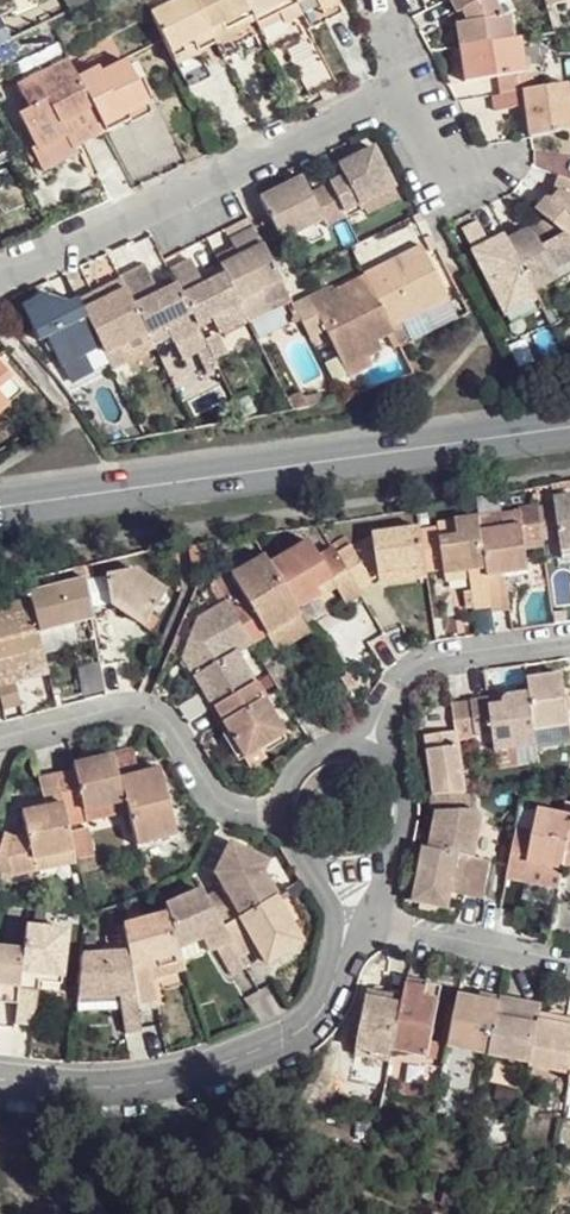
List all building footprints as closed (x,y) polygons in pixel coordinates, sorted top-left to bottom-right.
[(146,13),(177,75),(185,71),(193,67),(188,55),(211,45),(190,0),(173,0),(146,13)] [(211,45),(219,62),(227,58),(236,54),(231,44),(223,26),(230,23),(227,19),(243,11),(238,0),(190,0),(211,45)] [(243,11),(252,31),(265,57),(276,50),(288,43),(280,27),(302,17),(298,10),(293,0),(238,0),(243,11)] [(298,10),(313,2),(325,26),(334,22),(342,18),(334,0),(293,0),(298,10)] [(459,58),(519,51),(516,30),(510,31),(498,9),(510,4),(508,0),(469,0),(454,6),(456,32),(459,58)] [(252,31),(243,11),(227,19),(230,23),(223,26),(231,44),(252,31)] [(499,106),(517,104),(535,102),(532,85),(523,86),(519,51),(459,58),(461,75),(463,93),(496,90),(499,106)] [(75,78),(102,134),(104,137),(126,127),(149,117),(126,63),(99,75),(96,70),(75,78)] [(75,78),(69,65),(19,87),(29,109),(15,115),(32,153),(64,139),(69,149),(85,142),(102,134),(75,78)] [(535,102),(546,101),(544,83),(532,85),(535,102)] [(535,102),(517,104),(520,128),(523,151),(566,146),(559,99),(546,101),(535,102)] [(64,139),(32,153),(40,169),(71,155),(69,149),(64,139)] [(343,189),(324,198),(340,236),(361,226),(357,215),(389,202),(370,157),(353,164),(336,172),(343,189)] [(276,197),(253,207),(273,252),(321,232),(300,186),(276,197)] [(540,234),(569,259),(569,194),(559,191),(548,206),(559,211),(551,221),(542,213),(537,219),(531,225),(540,234)] [(530,308),(498,242),(482,250),(475,233),(465,238),(456,242),(492,321),(510,314),(513,322),(532,313),(530,308)] [(498,242),(530,308),(553,298),(548,285),(569,276),(569,259),(540,234),(517,242),(515,237),(506,239),(498,242)] [(260,302),(274,294),(248,238),(238,243),(228,247),(233,257),(237,266),(214,276),(219,285),(234,315),(260,302)] [(417,256),(359,285),(360,287),(385,341),(427,322),(422,314),(441,306),(429,281),(417,256)] [(237,266),(233,257),(210,267),(214,276),(237,266)] [(164,278),(169,289),(191,335),(210,326),(215,340),(240,328),(238,324),(234,315),(219,285),(199,295),(194,284),(187,267),(175,272),(164,278)] [(124,275),(111,282),(137,336),(143,351),(162,341),(164,346),(191,335),(169,289),(151,297),(137,269),(124,275)] [(199,295),(219,285),(214,276),(194,284),(199,295)] [(569,291),(569,276),(548,285),(553,298),(569,291)] [(90,292),(68,302),(94,355),(98,364),(114,354),(112,348),(137,336),(111,282),(90,292)] [(388,346),(385,341),(360,287),(323,304),(318,293),(308,298),(298,302),(331,371),(352,361),(356,369),(371,362),(368,353),(388,346)] [(94,355),(68,302),(46,312),(39,296),(27,302),(15,308),(29,344),(37,340),(53,373),(75,363),(94,355)] [(260,302),(234,315),(238,324),(263,313),(260,302)] [(444,314),(441,306),(422,314),(427,322),(444,314)] [(495,330),(513,322),(510,314),(492,321),(495,330)] [(210,326),(191,335),(199,351),(206,364),(223,356),(215,340),(210,326)] [(191,335),(164,346),(171,364),(199,351),(191,335)] [(335,380),(356,369),(352,361),(331,371),(335,380)] [(75,363),(53,373),(58,388),(83,376),(75,363)] [(18,392),(0,369),(0,409),(18,392)] [(561,526),(568,574),(569,574),(569,524),(561,526)] [(487,547),(495,618),(496,626),(504,625),(513,625),(509,596),(533,593),(526,533),(504,535),(505,545),(487,547)] [(487,547),(486,538),(446,543),(451,591),(470,588),(475,622),(485,620),(495,618),(487,547)] [(430,585),(426,542),(380,547),(384,590),(407,587),(430,585)] [(305,547),(269,570),(296,614),(315,603),(309,594),(330,582),(348,608),(355,604),(363,600),(359,593),(338,559),(334,554),(318,563),(305,547)] [(354,550),(338,559),(359,593),(375,583),(354,550)] [(275,636),(299,621),(296,614),(269,570),(265,564),(231,583),(244,607),(229,616),(250,651),(275,636)] [(136,578),(89,588),(93,612),(124,608),(120,616),(137,625),(155,634),(160,621),(153,618),(164,591),(136,578)] [(30,600),(31,604),(39,637),(67,630),(95,624),(93,612),(89,588),(30,600)] [(20,667),(46,661),(39,637),(31,604),(0,611),(0,672),(20,667)] [(195,688),(210,714),(250,693),(233,662),(250,651),(229,616),(226,610),(193,629),(180,661),(195,688)] [(529,709),(533,742),(552,746),(555,736),(569,741),(569,699),(563,697),(562,686),(544,688),(526,689),(529,709)] [(250,693),(210,714),(224,740),(238,765),(279,742),(250,693)] [(472,716),(476,753),(492,751),(494,767),(536,763),(533,742),(529,709),(500,713),(472,716)] [(456,755),(476,753),(472,716),(462,717),(452,718),(455,744),(426,751),(432,807),(464,806),(456,755)] [(119,782),(113,758),(93,764),(73,770),(75,776),(54,782),(63,818),(124,803),(119,782)] [(119,782),(124,803),(135,849),(172,841),(164,806),(156,772),(119,782)] [(0,843),(0,878),(10,882),(37,876),(36,864),(73,856),(63,818),(54,782),(35,786),(38,801),(41,816),(20,822),(26,844),(9,851),(8,844),(0,843)] [(464,806),(432,807),(429,807),(426,825),(433,827),(427,857),(466,866),(470,845),(474,823),(465,821),(464,806)] [(506,884),(513,886),(520,888),(524,876),(559,884),(563,865),(569,833),(569,828),(537,824),(535,839),(517,834),(506,884)] [(219,933),(266,905),(250,875),(261,859),(245,851),(228,842),(208,875),(220,894),(202,903),(219,933)] [(466,866),(427,857),(420,855),(409,909),(425,912),(441,915),(447,895),(484,903),(488,871),(466,866)] [(238,966),(219,933),(202,903),(198,896),(163,910),(165,917),(176,954),(202,944),(224,982),(233,977),(242,972),(238,966)] [(293,952),(266,905),(219,933),(238,966),(255,957),(263,972),(278,962),(293,952)] [(120,927),(127,964),(134,1003),(143,1001),(152,999),(144,969),(178,961),(176,954),(165,917),(120,927)] [(22,927),(20,952),(15,1007),(13,1025),(21,1026),(29,1027),(33,973),(54,976),(57,933),(22,927)] [(0,949),(0,1004),(1,1005),(15,1007),(20,952),(0,949)] [(99,950),(80,951),(76,990),(111,992),(116,1031),(128,1031),(139,1031),(134,1003),(127,964),(98,961),(99,950)] [(403,990),(398,1015),(389,1055),(425,1064),(427,1050),(435,1011),(423,1009),(426,994),(414,992),(403,990)] [(438,997),(426,994),(423,1009),(435,1011),(438,997)] [(447,1004),(437,1051),(444,1053),(454,1006),(447,1004)] [(496,1015),(498,1008),(478,1004),(478,1011),(496,1015)] [(353,1056),(388,1063),(389,1055),(398,1015),(380,1010),(363,1006),(353,1056)] [(495,1018),(496,1015),(478,1011),(466,1008),(454,1006),(444,1053),(486,1062),(495,1018)] [(517,1012),(498,1008),(496,1015),(495,1018),(513,1022),(517,1012)] [(527,1015),(517,1012),(513,1022),(495,1018),(486,1062),(528,1071),(537,1024),(538,1017),(527,1015)] [(528,1071),(525,1079),(566,1088),(568,1081),(569,1070),(569,1031),(557,1028),(537,1024),(528,1071)] [(444,1053),(437,1051),(427,1050),(425,1064),(441,1068),(444,1053)]
